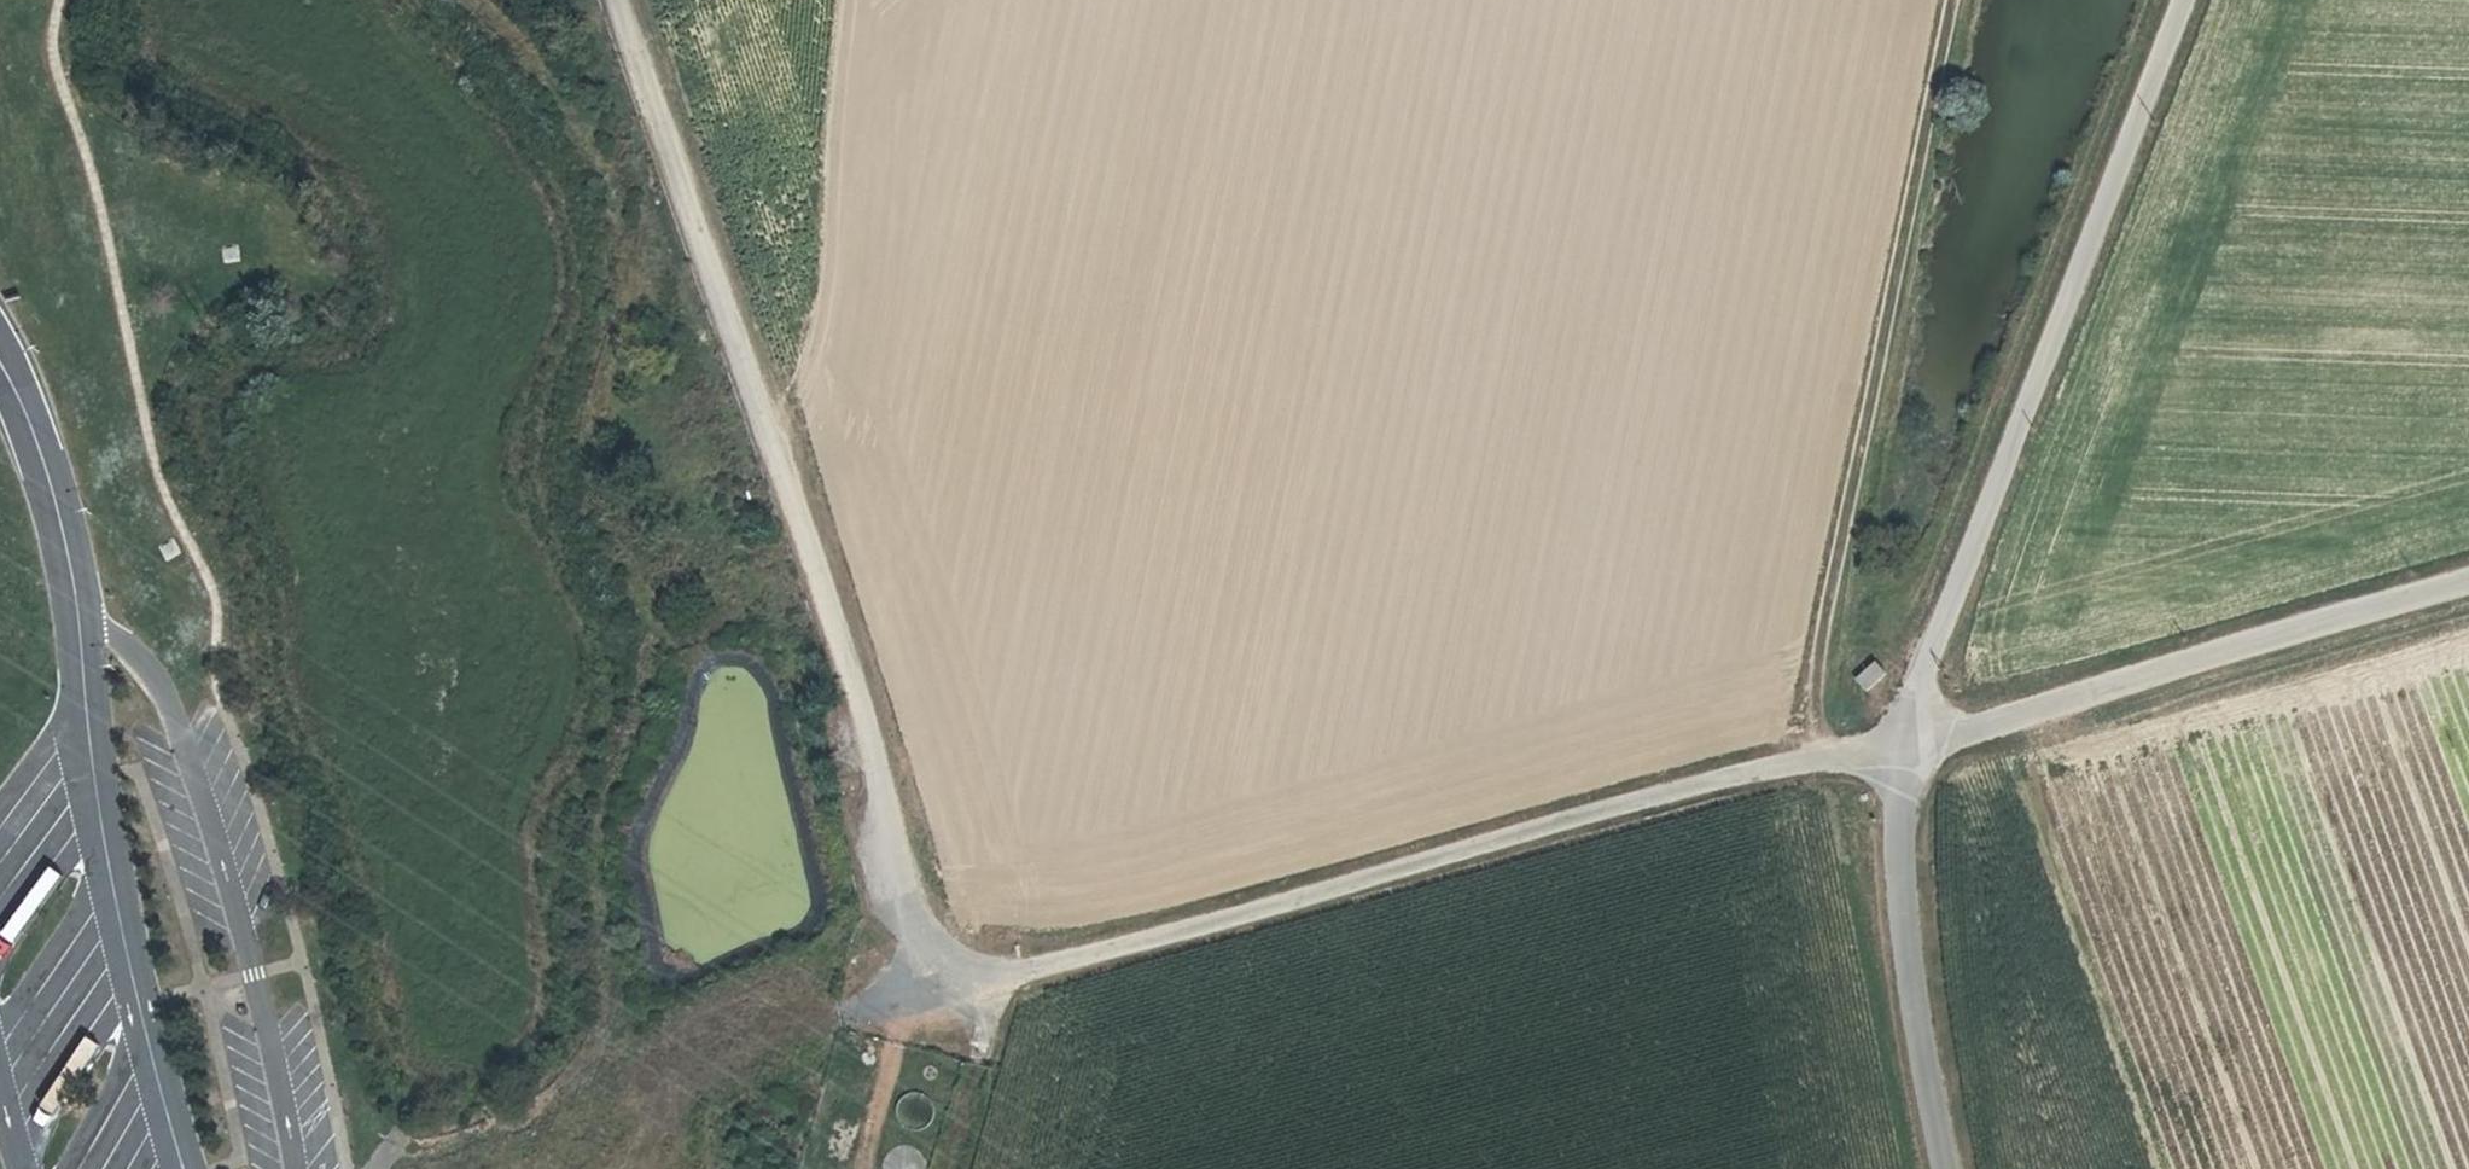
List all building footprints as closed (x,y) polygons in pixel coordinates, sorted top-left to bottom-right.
[(5,927),(21,941),(75,878),(59,864),(5,927)]
